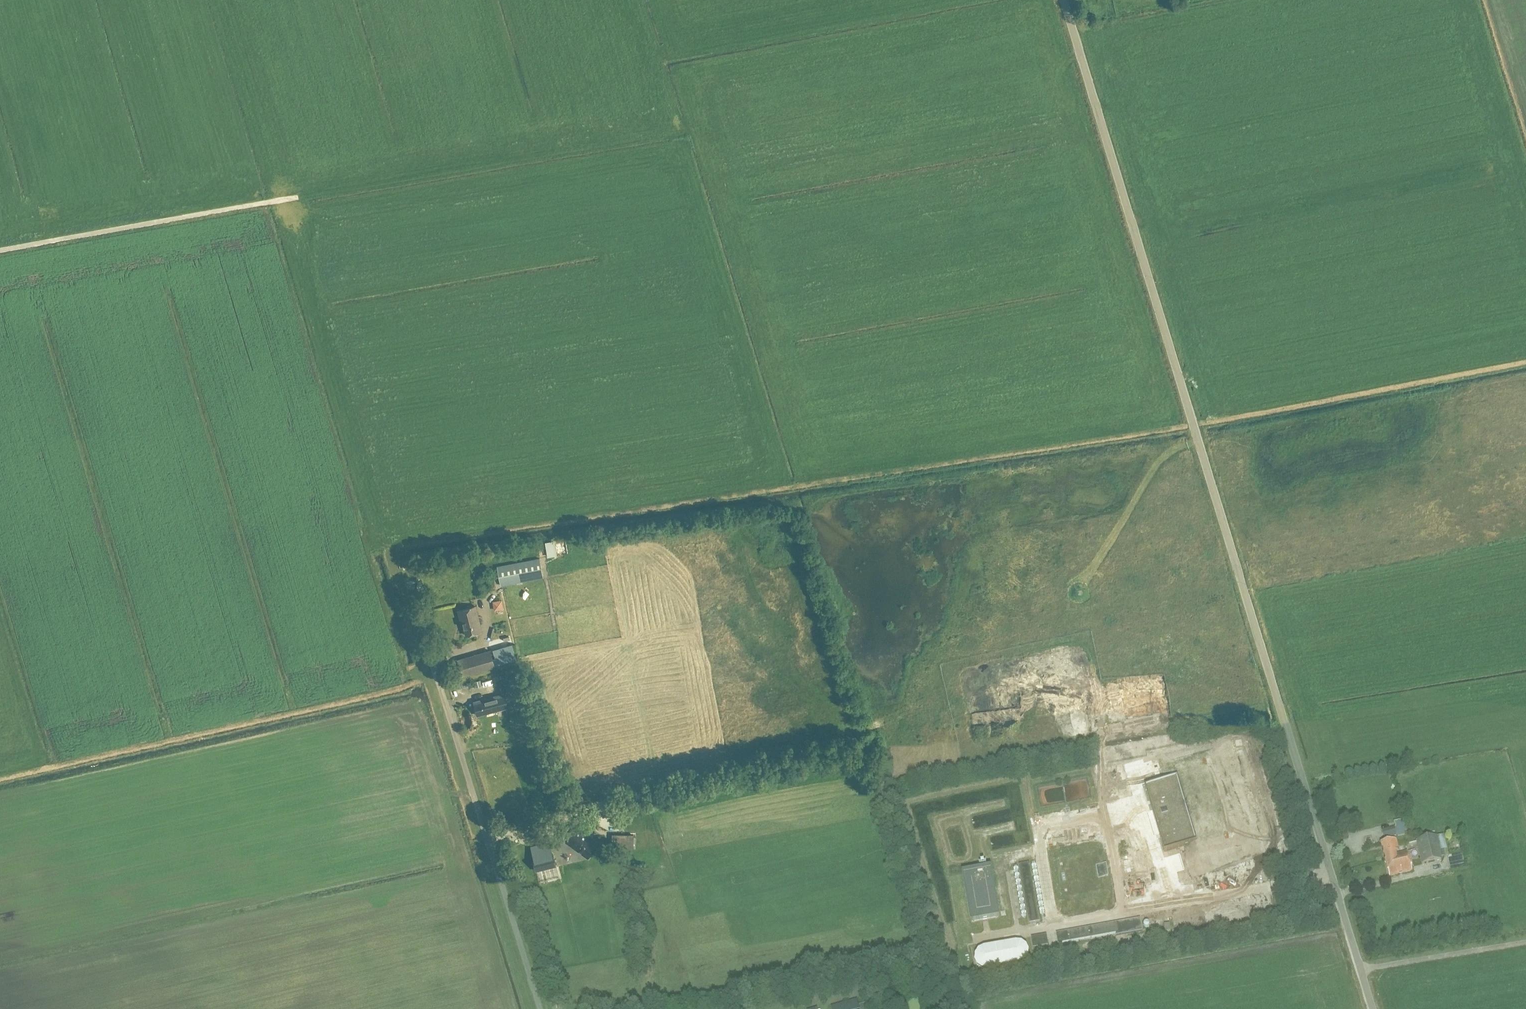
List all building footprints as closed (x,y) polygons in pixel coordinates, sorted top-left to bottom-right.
[(546,542),(548,557),(557,555),(555,540),(546,542)] [(561,554),(569,554),(569,541),(561,541),(561,554)] [(501,585),(543,577),(540,558),(498,566),(501,585)] [(495,601),(498,611),(507,609),(504,599),(495,601)] [(467,635),(482,631),(481,624),(483,624),(485,620),(484,618),(483,616),(481,615),(478,615),(476,606),(459,610),(461,618),(462,618),(467,635)] [(494,659),(496,665),(517,659),(512,644),(493,650),(496,658),(494,659)] [(463,675),(492,666),(496,665),(491,651),(459,660),(463,675)] [(503,692),(519,688),(515,675),(499,679),(503,692)] [(477,715),(508,707),(505,694),(474,702),(477,715)] [(1177,780),(1146,790),(1165,851),(1196,842),(1177,780)] [(588,858),(599,842),(574,823),(562,839),(588,858)] [(1382,830),(1384,839),(1404,833),(1402,826),(1394,828),(1394,827),(1382,830)] [(624,843),(624,848),(635,848),(635,835),(613,835),(613,843),(618,843),(624,843)] [(1441,860),(1440,852),(1437,840),(1436,836),(1417,841),(1422,864),(1441,860)] [(1396,859),(1395,855),(1394,851),(1397,850),(1395,840),(1381,844),(1385,862),(1396,859)] [(1105,863),(1099,865),(1097,851),(1058,858),(1065,897),(1103,890),(1101,877),(1108,875),(1105,863)] [(1396,859),(1385,862),(1389,876),(1412,871),(1407,852),(1395,855),(1396,859)] [(553,853),(534,858),(533,858),(536,871),(557,866),(554,853),(553,853)] [(1029,923),(1039,921),(1029,863),(1019,865),(1029,923)] [(971,922),(997,917),(989,870),(963,875),(971,922)] [(1153,929),(1161,928),(1160,915),(1152,916),(1153,929)] [(1140,918),(1056,934),(1057,944),(1115,933),(1116,936),(1142,931),(1140,918)] [(1033,948),(1048,946),(1046,935),(1031,938),(1033,948)] [(1027,951),(1026,947),(1022,945),(1019,943),(1014,944),(1011,946),(1010,944),(989,948),(988,950),(984,949),(980,951),(977,954),(975,958),(975,962),(977,966),(980,969),(984,970),(988,970),(992,968),(993,969),(1014,965),(1014,964),(1018,964),(1022,963),(1025,961),(1027,958),(1028,955),(1027,951)] [(831,1008),(832,1008),(859,1008),(858,1006),(857,1001),(831,1008)]
